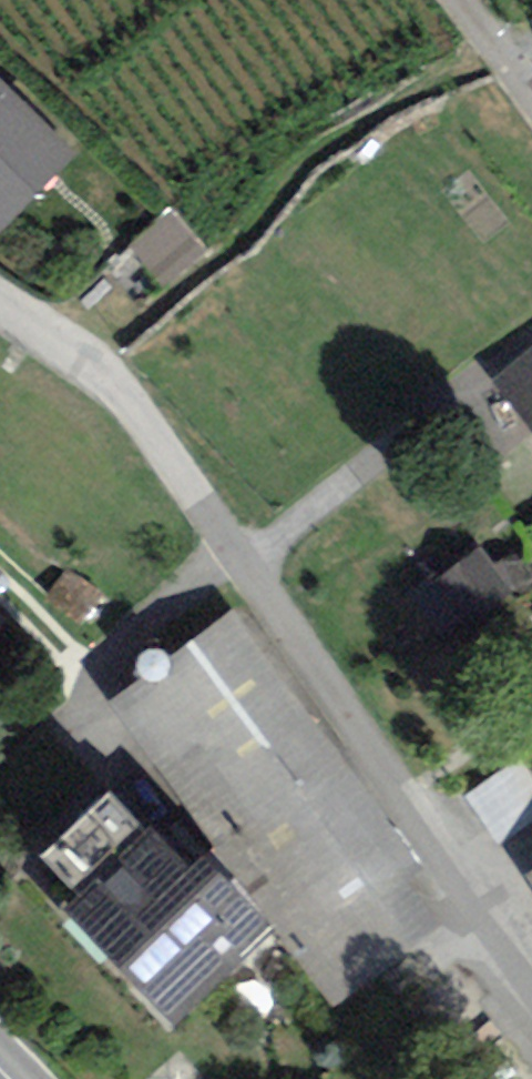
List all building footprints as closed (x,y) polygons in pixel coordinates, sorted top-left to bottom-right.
[(0,82),(0,230),(74,155),(0,82)] [(164,289),(207,252),(170,211),(128,247),(164,289)] [(531,430),(531,347),(491,381),(531,430)] [(516,599),(480,547),(437,577),(473,629),(516,599)] [(234,611),(107,703),(271,928),(332,1012),(458,921),(234,611)] [(0,617),(0,633),(8,625),(0,617)] [(518,758),(465,793),(499,843),(531,821),(531,779),(518,758)] [(177,1029),(271,928),(207,855),(191,866),(154,826),(147,832),(111,792),(40,858),(83,898),(68,911),(177,1029)]
